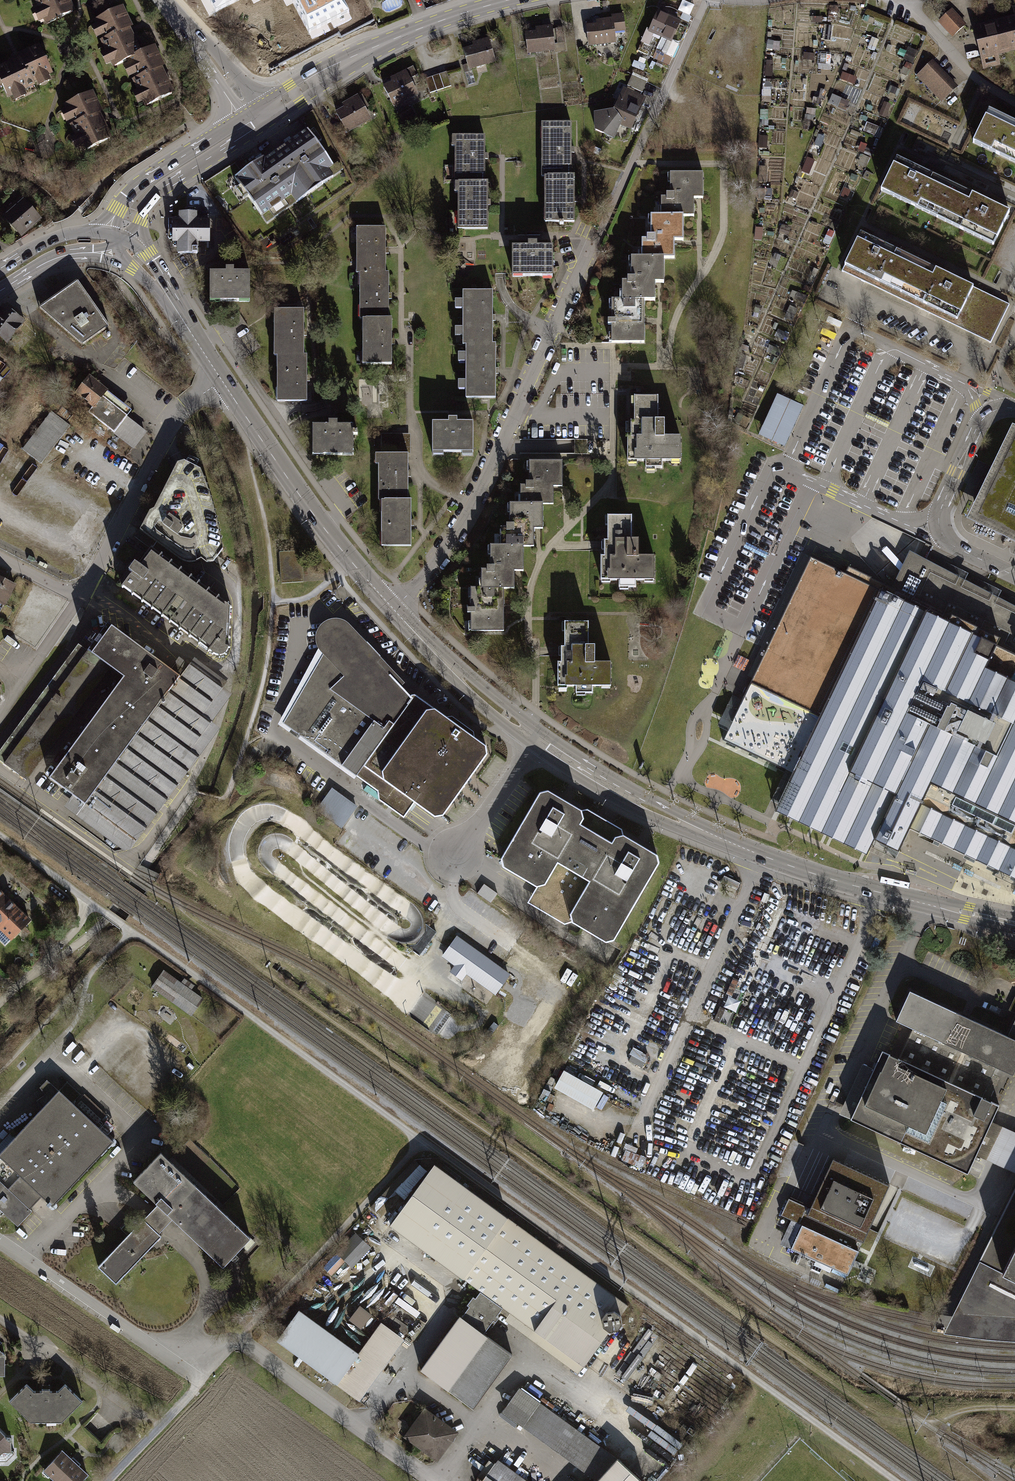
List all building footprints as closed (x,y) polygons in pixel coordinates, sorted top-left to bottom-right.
[(46,24),(75,9),(70,0),(34,0),(46,24)] [(216,12),(239,0),(209,0),(216,12)] [(309,33),(348,12),(342,0),(292,0),(309,33)] [(680,9),(691,13),(695,3),(690,0),(684,0),(680,9)] [(686,17),(660,5),(639,53),(653,60),(661,41),(673,46),(686,17)] [(143,55),(122,8),(92,21),(114,68),(125,63),(143,55)] [(952,8),(941,20),(956,34),(967,22),(952,8)] [(587,23),(588,45),(616,44),(616,36),(625,36),(624,11),(610,12),(610,17),(596,17),(596,23),(587,23)] [(1003,22),(1012,56),(1014,55),(1014,19),(1003,22)] [(1012,56),(1003,22),(974,29),(984,73),(1004,68),(1001,58),(1012,56)] [(525,34),(527,55),(555,53),(554,27),(535,28),(535,33),(525,34)] [(464,52),(468,72),(496,66),(491,40),(474,43),(475,50),(464,52)] [(0,79),(0,87),(3,93),(8,103),(55,79),(39,46),(0,66),(0,75),(1,78),(0,79)] [(175,96),(154,50),(125,63),(145,109),(175,96)] [(934,61),(920,75),(946,102),(960,88),(934,61)] [(433,73),(437,88),(452,85),(448,69),(433,73)] [(404,74),(380,86),(391,108),(415,96),(404,74)] [(648,97),(626,88),(617,114),(597,116),(595,135),(611,146),(624,125),(636,129),(648,97)] [(60,109),(81,152),(110,138),(88,95),(60,109)] [(335,114),(347,135),(370,122),(358,101),(335,114)] [(1014,161),(1014,124),(989,112),(975,142),(1014,161)] [(572,126),(541,126),(542,174),(545,174),(572,174),(572,126)] [(341,176),(308,129),(273,153),(306,200),(341,176)] [(485,137),(455,137),(455,185),(459,185),(486,185),(485,137)] [(273,153),(232,181),(265,228),(306,200),(273,153)] [(897,161),(883,192),(938,218),(953,186),(897,161)] [(545,174),(545,225),(572,225),(572,174),(545,174)] [(701,174),(665,174),(665,196),(658,196),(658,218),(682,218),(690,218),(691,200),(701,200),(701,174)] [(459,185),(459,236),(486,235),(486,185),(459,185)] [(1012,213),(953,186),(938,218),(997,244),(1012,213)] [(3,216),(21,236),(40,220),(22,200),(3,216)] [(196,213),(179,213),(179,220),(173,220),(173,243),(177,243),(177,254),(198,254),(198,243),(210,243),(210,221),(196,221),(196,213)] [(658,218),(647,218),(647,235),(638,235),(638,257),(661,258),(672,258),(672,242),(681,242),(682,218),(658,218)] [(386,228),(357,228),(357,273),(360,273),(386,273),(386,228)] [(860,235),(843,271),(888,293),(905,256),(860,235)] [(513,278),(552,278),(552,246),(512,246),(513,278)] [(957,280),(905,256),(888,293),(939,317),(957,280)] [(641,302),(652,302),(652,283),(661,283),(661,258),(638,257),(627,257),(627,277),(619,277),(619,302),(641,302)] [(250,273),(210,273),(210,303),(250,303),(250,273)] [(386,273),(360,273),(360,319),(363,319),(389,319),(389,273),(386,273)] [(110,326),(77,280),(38,308),(82,346),(110,326)] [(1010,306),(957,280),(939,317),(992,343),(1010,306)] [(493,293),(462,293),(462,346),(468,346),(493,345),(493,293)] [(606,342),(641,343),(641,302),(619,302),(606,302),(606,342)] [(7,341),(24,319),(17,313),(15,316),(3,307),(0,312),(0,336),(7,341)] [(304,310),(274,310),(275,356),(277,356),(304,355),(304,310)] [(363,319),(363,366),(392,366),(392,319),(389,319),(363,319)] [(787,342),(790,332),(779,329),(776,339),(787,342)] [(468,346),(468,399),(497,399),(497,345),(468,346)] [(277,401),(307,401),(307,355),(304,355),(277,356),(277,401)] [(102,396),(106,391),(89,377),(85,382),(80,378),(71,388),(93,406),(94,406),(102,396)] [(362,381),(362,401),(378,401),(377,380),(362,381)] [(114,432),(133,447),(145,432),(126,417),(127,415),(102,396),(94,406),(93,406),(88,412),(114,432)] [(786,448),(805,408),(778,396),(760,436),(786,448)] [(653,404),(626,404),(627,469),(676,468),(675,445),(661,445),(661,427),(653,427),(653,404)] [(22,449),(41,463),(70,426),(51,411),(22,449)] [(316,455),(355,454),(354,423),(316,423),(316,455)] [(435,426),(436,453),(472,452),(472,426),(435,426)] [(993,483),(990,481),(985,493),(988,495),(978,515),(1014,533),(1014,438),(993,483)] [(377,455),(377,502),(381,502),(408,502),(407,455),(377,455)] [(155,544),(158,543),(161,542),(166,542),(170,543),(195,561),(201,559),(206,563),(213,562),(223,549),(221,539),(222,537),(221,530),(219,524),(218,517),(216,511),(214,504),(212,498),(210,491),(208,485),(205,479),(204,478),(200,470),(184,461),(177,463),(154,509),(149,511),(140,530),(135,536),(150,548),(153,546),(155,544)] [(520,507),(544,507),(553,508),(553,489),(564,489),(564,464),(528,463),(527,485),(520,485),(520,507)] [(382,548),(411,548),(411,502),(408,502),(381,502),(382,548)] [(500,525),(500,547),(524,547),(534,547),(534,531),(544,532),(544,507),(520,507),(509,507),(509,525),(500,525)] [(628,517),(601,517),(602,582),(650,581),(650,558),(636,558),(636,540),(628,540),(628,517)] [(504,592),(515,592),(515,572),(524,572),(524,547),(500,547),(490,547),(489,567),(481,567),(481,591),(504,592)] [(228,638),(230,607),(150,548),(138,565),(135,562),(129,570),(132,573),(122,586),(215,655),(217,655),(220,656),(222,655),(225,654),(227,652),(228,649),(228,647),(228,638)] [(909,551),(892,587),(848,566),(845,573),(810,557),(750,682),(722,740),(793,774),(797,776),(782,809),(868,850),(874,839),(899,852),(910,828),(912,824),(1014,873),(1014,606),(909,551)] [(4,605),(14,584),(0,577),(0,603),(4,605)] [(468,632),(503,632),(504,592),(481,591),(469,591),(468,632)] [(588,622),(565,622),(565,647),(561,647),(561,664),(558,664),(558,686),(609,685),(609,663),(594,663),(594,645),(589,645),(588,622)] [(108,623),(87,651),(109,667),(123,678),(159,704),(180,677),(108,623)] [(323,646),(326,650),(324,652),(322,651),(318,657),(321,658),(283,723),(356,776),(415,695),(410,696),(400,685),(402,683),(397,678),(395,680),(390,674),(389,675),(345,627),(341,625),(337,624),(331,624),(327,627),(323,629),(321,633),(320,640),(323,646)] [(109,667),(87,651),(79,644),(0,752),(0,761),(26,780),(109,667)] [(159,704),(123,678),(49,778),(136,842),(200,756),(191,750),(212,722),(203,715),(224,687),(190,662),(180,677),(159,704)] [(486,746),(415,695),(356,776),(387,798),(395,789),(435,817),(443,816),(487,754),(486,746)] [(869,850),(868,850),(782,809),(797,776),(793,774),(775,811),(867,855),(869,850)] [(343,826),(359,804),(333,785),(317,807),(343,826)] [(587,818),(543,792),(499,867),(541,891),(556,866),(570,874),(592,836),(580,829),(587,818)] [(912,824),(910,828),(1014,878),(1014,873),(912,824)] [(570,874),(590,885),(568,923),(610,947),(661,859),(621,836),(614,849),(592,836),(570,874)] [(483,884),(479,895),(495,901),(498,889),(483,884)] [(7,897),(0,904),(0,931),(21,911),(7,897)] [(766,914),(776,916),(779,904),(768,902),(766,914)] [(33,923),(21,911),(0,931),(12,943),(33,923)] [(430,924),(413,947),(422,953),(439,930),(430,924)] [(441,958),(495,996),(510,976),(456,937),(441,958)] [(150,987),(191,1016),(198,1007),(196,1006),(202,997),(191,989),(195,985),(184,977),(181,982),(163,969),(150,987)] [(910,991),(896,1021),(913,1029),(899,1059),(882,1051),(851,1119),(968,1173),(999,1105),(982,1097),(996,1067),(1013,1075),(1014,1071),(1014,1040),(1009,1037),(910,991)] [(636,1042),(631,1054),(647,1060),(649,1054),(643,1051),(645,1045),(636,1042)] [(595,1106),(604,1089),(565,1066),(555,1083),(595,1106)] [(62,1091),(0,1154),(0,1208),(23,1231),(112,1139),(62,1091)] [(983,1145),(980,1153),(987,1157),(991,1148),(983,1145)] [(161,1149),(133,1179),(157,1203),(171,1216),(222,1264),(250,1234),(161,1149)] [(890,1188),(835,1162),(813,1211),(868,1236),(890,1188)] [(428,1164),(388,1220),(583,1357),(623,1300),(428,1164)] [(157,1203),(145,1223),(158,1236),(171,1216),(157,1203)] [(98,1266),(117,1285),(162,1240),(158,1236),(145,1223),(143,1222),(98,1266)] [(800,1224),(789,1247),(843,1274),(855,1251),(800,1224)] [(339,1252),(353,1265),(372,1245),(358,1231),(339,1252)] [(1006,1278),(982,1264),(953,1321),(950,1328),(947,1336),(970,1339),(1006,1341),(1014,1342),(1014,1259),(1006,1278)] [(362,1326),(373,1312),(361,1302),(350,1317),(362,1326)] [(359,1355),(299,1311),(273,1346),(357,1407),(383,1371),(407,1337),(383,1321),(359,1355)] [(455,1315),(417,1368),(469,1405),(507,1352),(455,1315)] [(27,1386),(9,1400),(32,1425),(60,1425),(82,1405),(66,1386),(58,1396),(33,1394),(27,1386)] [(499,1413),(595,1479),(593,1480),(642,1480),(620,1460),(520,1386),(499,1413)] [(394,1432),(439,1463),(458,1435),(414,1404),(394,1432)] [(0,1433),(0,1459),(1,1460),(13,1443),(0,1433)] [(41,1469),(54,1480),(74,1460),(60,1448),(41,1469)] [(74,1460),(54,1480),(55,1480),(79,1480),(87,1472),(74,1460)] [(495,1463),(478,1480),(519,1480),(495,1463)]
